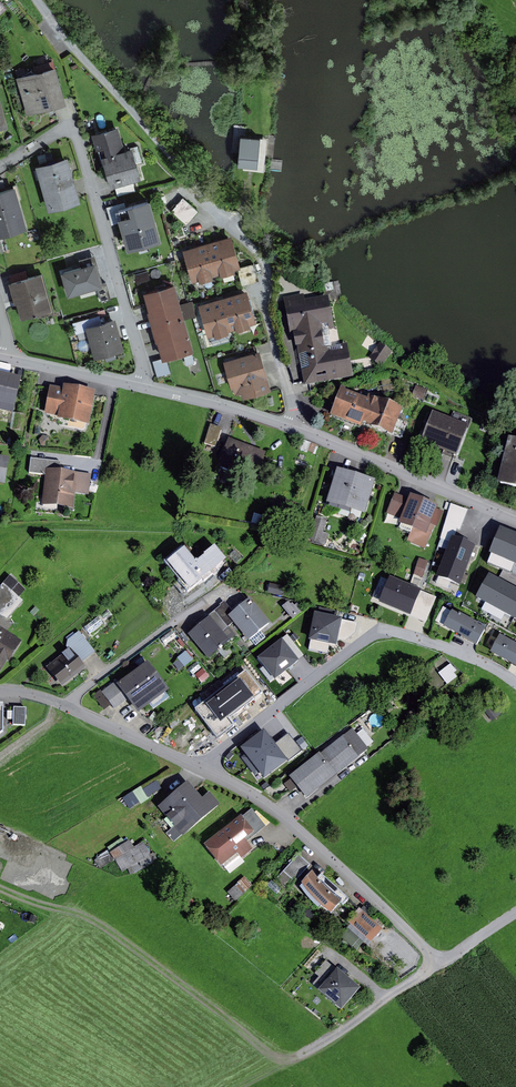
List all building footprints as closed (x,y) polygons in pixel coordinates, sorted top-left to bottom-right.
[(55,63),(16,75),(28,113),(67,100),(55,63)] [(119,125),(93,132),(99,155),(102,154),(111,185),(117,184),(120,194),(137,189),(135,183),(131,184),(130,179),(141,176),(133,145),(126,147),(119,125)] [(261,136),(243,134),(241,152),(259,153),(261,136)] [(37,163),(49,208),(81,200),(69,155),(37,163)] [(0,189),(0,234),(28,226),(16,185),(0,189)] [(185,195),(173,209),(189,224),(201,210),(185,195)] [(128,202),(130,211),(118,214),(127,247),(162,237),(150,196),(128,202)] [(232,233),(184,248),(194,280),(201,278),(201,280),(214,276),(214,274),(222,272),(222,274),(236,270),(235,268),(240,267),(245,284),(262,279),(256,262),(242,266),(232,233)] [(62,270),(68,293),(99,285),(104,301),(113,298),(108,281),(104,282),(95,254),(80,258),(82,264),(62,270)] [(15,301),(17,301),(22,317),(52,308),(41,271),(9,280),(15,301)] [(144,290),(150,308),(148,309),(156,340),(159,339),(164,358),(194,349),(175,281),(144,290)] [(248,289),(199,303),(209,336),(216,334),(217,335),(230,331),(230,330),(237,327),(238,329),(251,325),(251,323),(258,321),(248,289)] [(299,346),(306,386),(354,377),(348,344),(332,347),(329,329),(336,328),(330,295),(307,300),(306,294),(286,297),(292,333),(294,333),(297,346),(299,346)] [(78,332),(89,329),(96,355),(125,347),(116,316),(103,319),(101,313),(74,321),(78,332)] [(395,352),(382,342),(371,357),(384,366),(395,352)] [(261,349),(225,359),(233,387),(236,387),(237,393),(243,391),(245,396),(272,388),(261,349)] [(0,371),(0,403),(1,403),(0,406),(0,409),(14,412),(22,376),(0,371)] [(65,384),(64,388),(52,386),(47,413),(58,415),(57,419),(90,424),(96,390),(65,384)] [(348,388),(343,386),(332,414),(363,427),(365,423),(394,435),(405,408),(370,394),(368,399),(347,390),(348,388)] [(471,425),(435,411),(423,442),(459,456),(471,425)] [(212,425),(206,444),(218,447),(224,428),(212,425)] [(510,437),(498,483),(515,488),(515,439),(510,437)] [(230,438),(220,466),(258,480),(268,452),(230,438)] [(5,485),(10,458),(0,456),(0,484),(5,485)] [(31,473),(47,475),(43,505),(75,509),(77,493),(91,494),(94,474),(62,470),(63,461),(33,458),(31,473)] [(338,468),(328,502),(366,514),(377,480),(338,468)] [(413,533),(409,541),(428,548),(438,525),(440,526),(446,511),(439,508),(440,505),(412,494),(410,498),(397,493),(388,514),(402,519),(400,524),(403,525),(401,528),(413,533)] [(454,537),(457,538),(460,529),(463,530),(470,510),(453,503),(442,538),(452,541),(454,537)] [(329,519),(319,516),(312,539),(328,544),(331,534),(325,532),(329,519)] [(487,555),(512,565),(509,572),(515,575),(515,528),(501,522),(487,555)] [(438,577),(462,586),(477,545),(457,538),(454,537),(452,541),(438,577)] [(187,543),(164,561),(188,592),(204,579),(227,560),(215,545),(199,558),(187,543)] [(430,561),(421,558),(416,575),(425,577),(430,561)] [(227,560),(204,579),(207,585),(216,577),(223,584),(237,571),(227,560)] [(481,598),(515,617),(515,587),(494,575),(481,598)] [(0,588),(0,613),(8,620),(24,601),(20,598),(27,590),(11,576),(0,588)] [(428,623),(439,597),(391,576),(380,602),(428,623)] [(288,587),(272,583),(269,592),(286,597),(288,587)] [(252,598),(235,611),(226,600),(198,624),(200,626),(188,635),(209,660),(238,636),(231,627),(235,623),(250,641),(272,622),(252,598)] [(292,599),(283,606),(293,618),(302,611),(292,599)] [(454,611),(446,627),(479,644),(488,629),(454,611)] [(343,618),(315,612),(310,640),(338,646),(343,618)] [(184,623),(177,628),(181,635),(189,629),(184,623)] [(1,673),(9,660),(11,661),(24,640),(0,626),(0,673),(1,673)] [(175,631),(163,639),(167,644),(179,636),(175,631)] [(306,656),(289,634),(259,658),(276,680),(306,656)] [(492,652),(515,666),(515,643),(501,635),(492,652)] [(58,664),(50,670),(63,685),(91,662),(88,658),(94,653),(84,641),(78,646),(79,647),(73,652),(71,649),(56,662),(58,664)] [(102,689),(94,694),(107,710),(113,705),(116,709),(128,700),(139,714),(170,690),(148,661),(116,685),(115,683),(104,692),(102,689)] [(453,663),(442,673),(451,684),(459,677),(456,674),(460,671),(453,663)] [(205,669),(198,675),(204,682),(211,676),(205,669)] [(264,692),(247,670),(195,709),(217,739),(234,727),(228,719),(264,692)] [(15,726),(27,725),(26,706),(15,707),(15,726)] [(321,752),(290,776),(308,799),(339,775),(338,774),(370,748),(369,746),(376,741),(366,729),(359,734),(355,728),(322,754),(321,752)] [(244,747),(268,778),(291,760),(268,729),(244,747)] [(211,792),(204,799),(189,782),(159,808),(184,837),(222,805),(211,792)] [(130,809),(148,797),(141,786),(123,797),(130,809)] [(241,816),(205,845),(223,867),(238,855),(242,859),(254,850),(248,842),(268,826),(254,809),(243,818),(241,816)] [(132,841),(112,852),(126,879),(157,862),(147,843),(136,848),(132,841)] [(300,855),(280,878),(291,888),(312,865),(300,855)] [(314,872),(302,884),(303,885),(301,888),(308,897),(314,903),(320,909),(322,907),(326,910),(331,914),(342,903),(345,906),(351,900),(323,875),(319,880),(317,876),(314,872)] [(245,876),(228,891),(236,900),(253,885),(245,876)] [(362,908),(349,922),(372,943),(385,929),(362,908)] [(342,936),(358,949),(367,938),(352,925),(342,936)] [(318,983),(324,988),(337,972),(327,964),(320,973),(324,976),(318,983)] [(357,990),(337,972),(324,988),(322,990),(342,1007),(357,990)]
